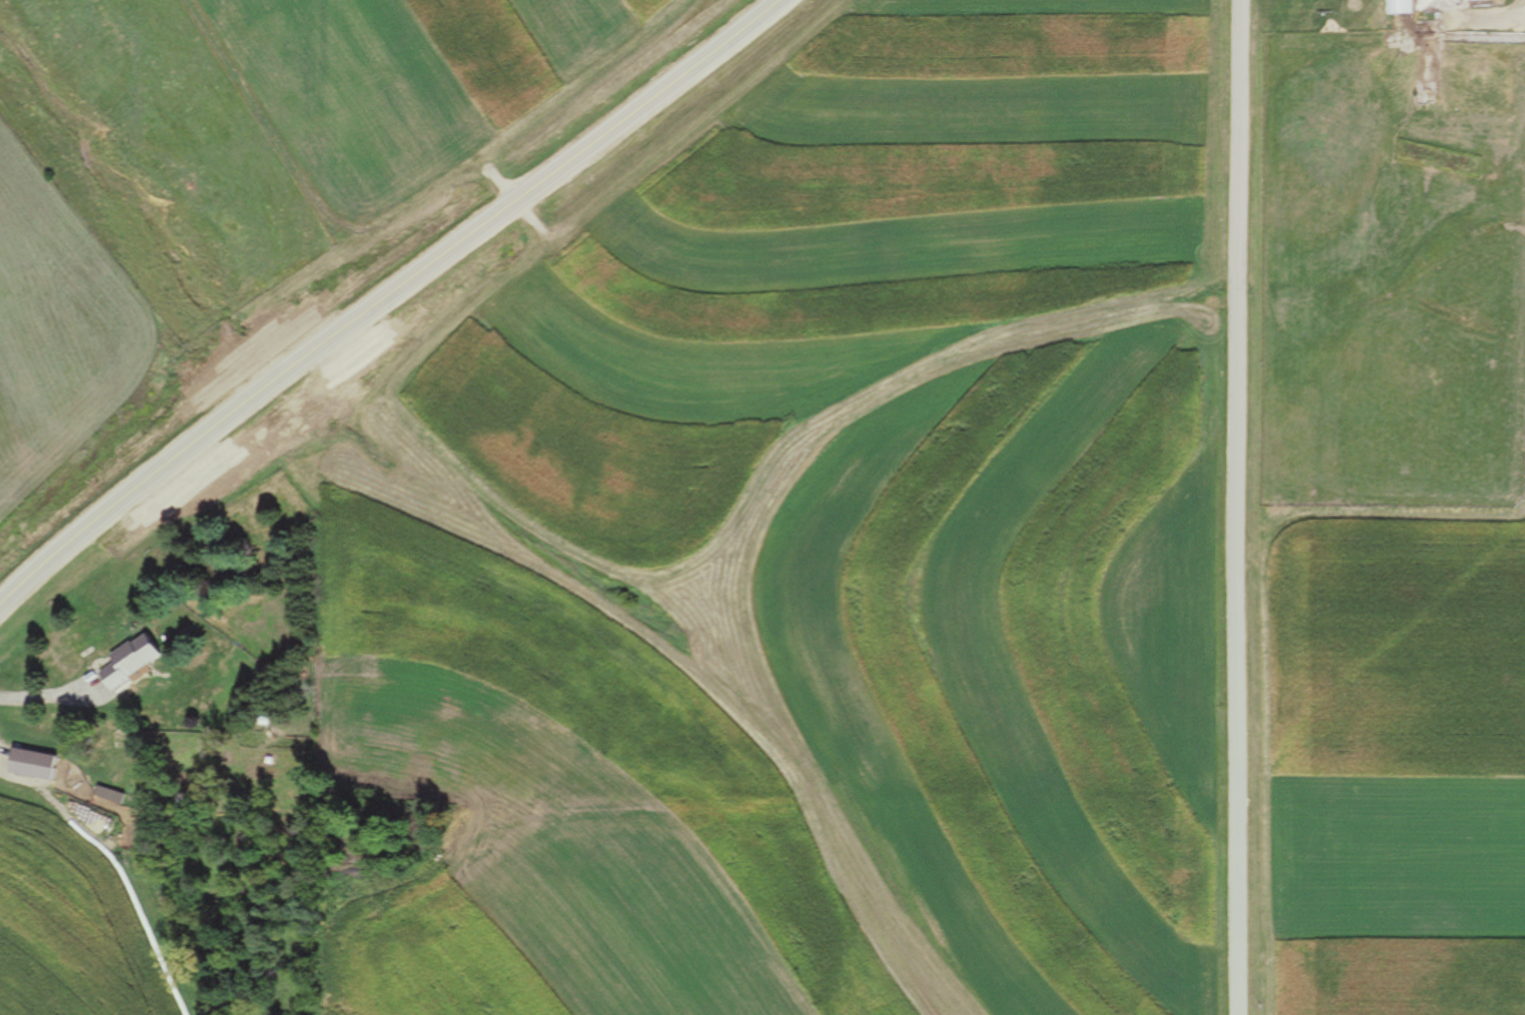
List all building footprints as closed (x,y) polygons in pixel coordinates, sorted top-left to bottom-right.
[(1409,14),(1409,0),(1384,0),(1385,15),(1409,14)] [(106,656),(112,665),(96,673),(105,689),(158,660),(144,635),(106,656)] [(4,774),(50,781),(53,756),(8,749),(4,774)]
